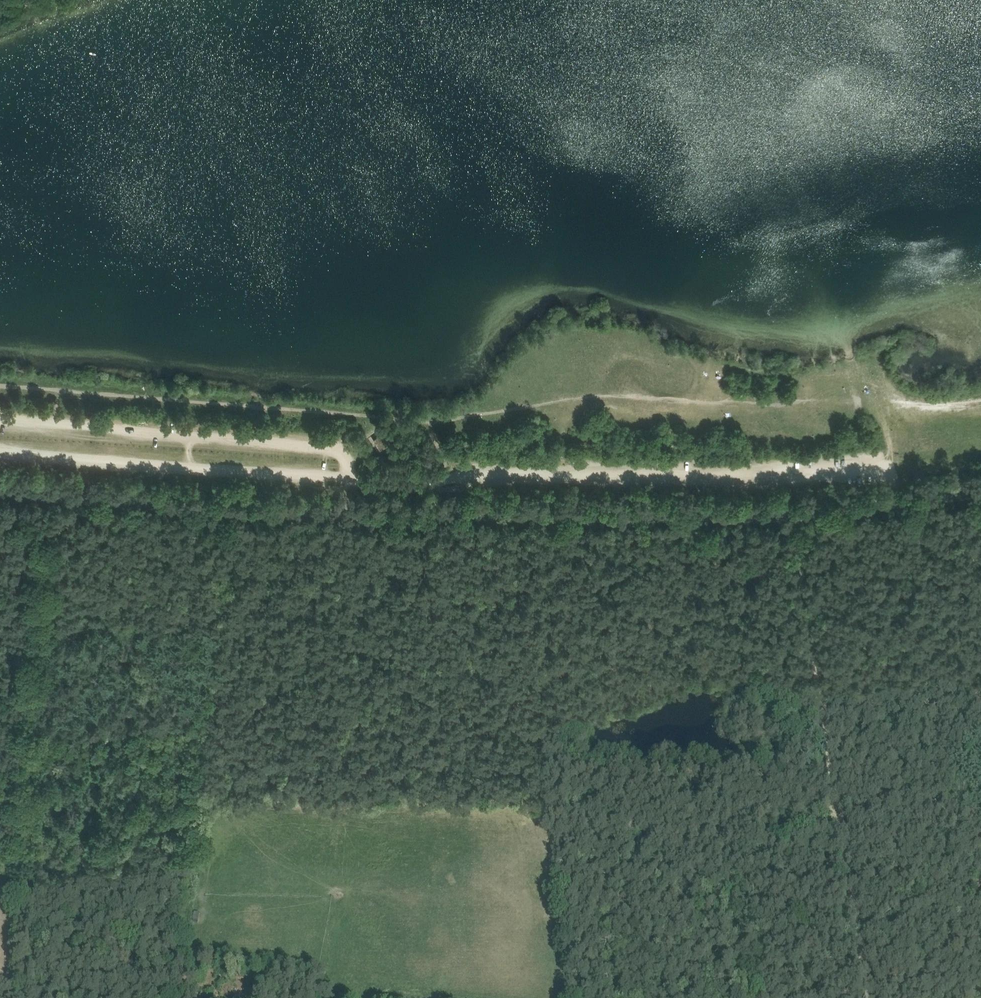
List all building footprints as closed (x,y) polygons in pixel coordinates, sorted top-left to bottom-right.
[(894,433),(896,443),(908,442),(906,431),(894,433)] [(375,439),(382,449),(389,444),(383,434),(375,439)]
